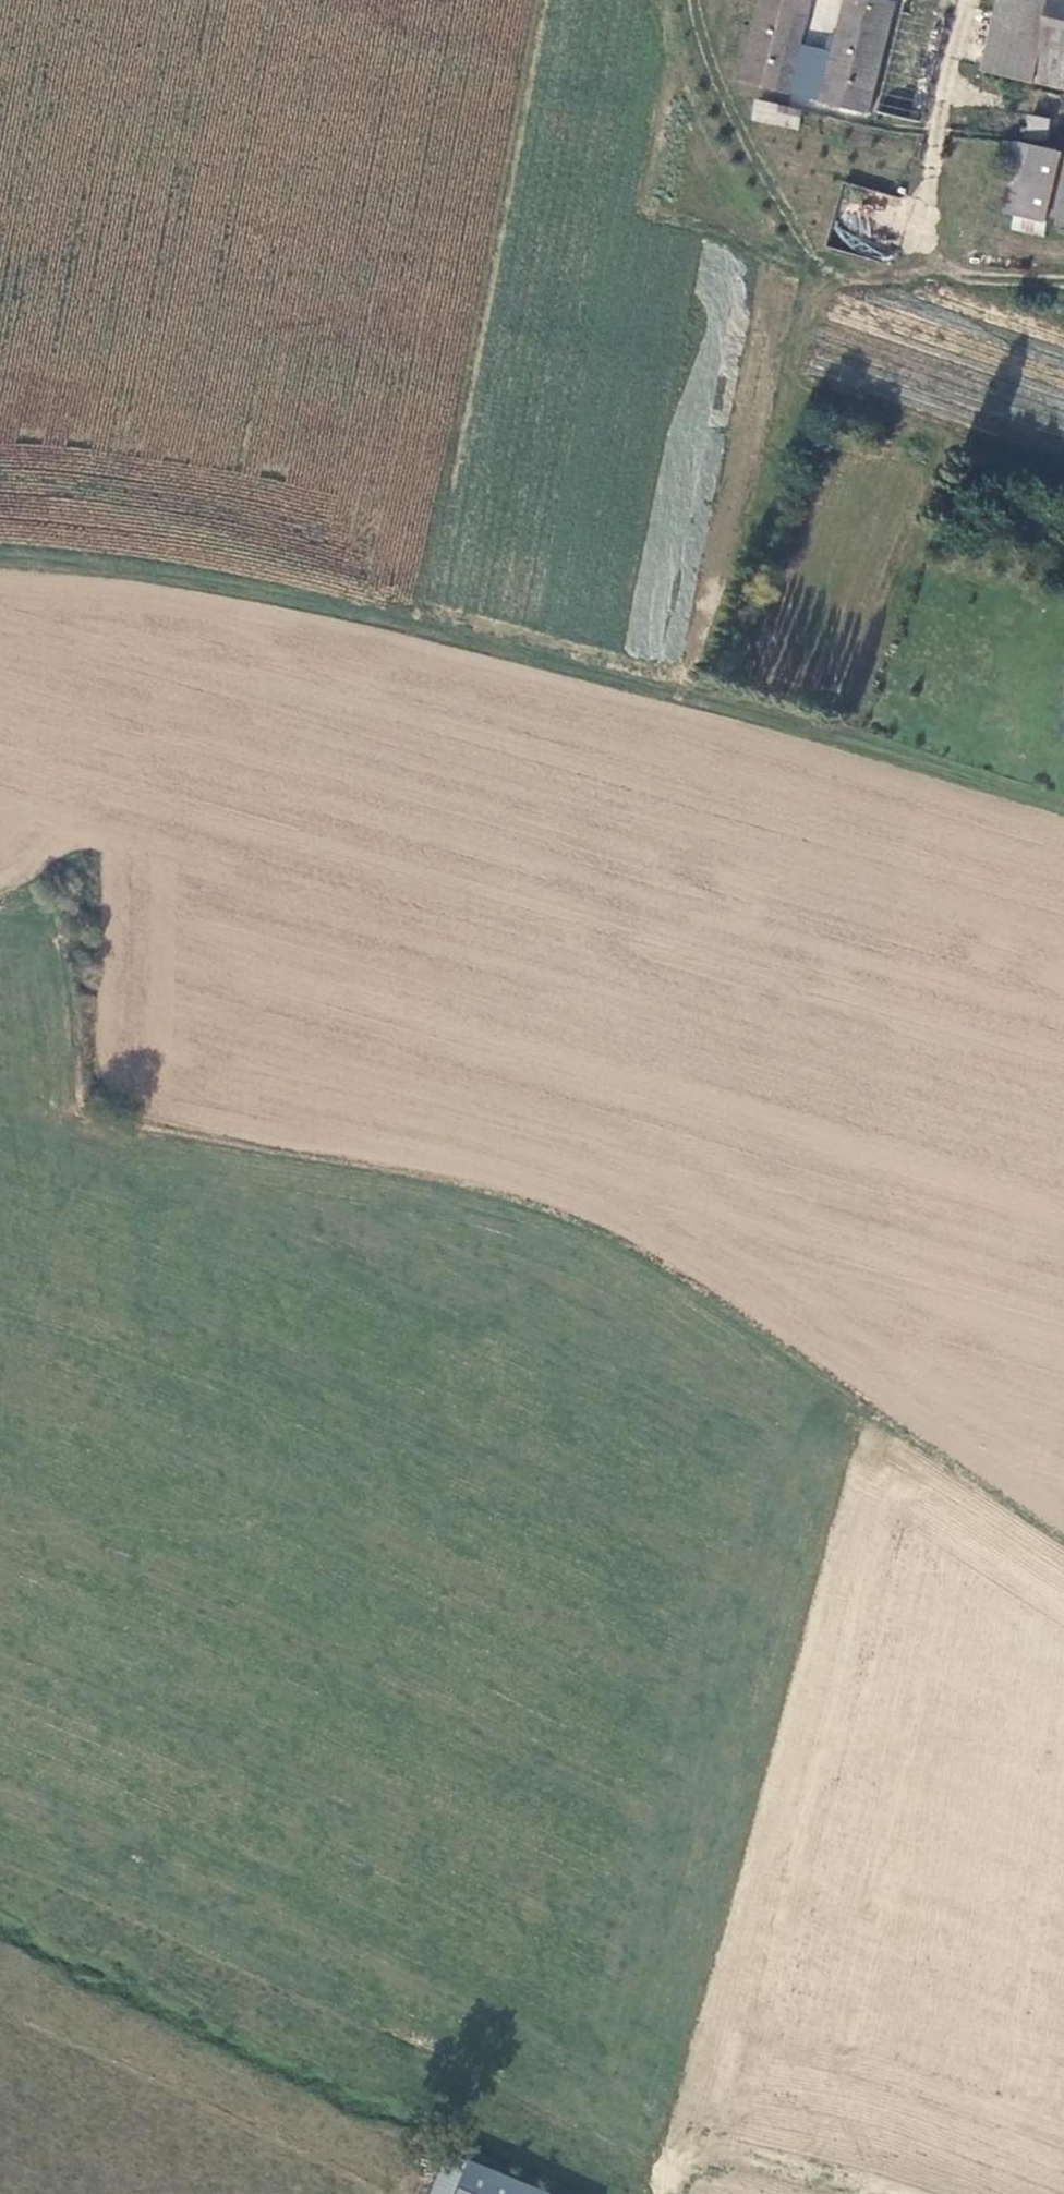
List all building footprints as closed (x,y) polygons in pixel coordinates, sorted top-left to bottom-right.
[(734,85),(809,102),(813,86),(785,80),(804,0),(754,0),(734,85)] [(879,0),(838,0),(827,50),(804,45),(797,78),(820,83),(815,103),(862,114),(888,2),(879,0)] [(981,55),(1063,73),(1063,0),(993,0),(981,55)] [(937,22),(894,13),(871,113),(914,123),(937,22)] [(794,115),(750,105),(747,122),(791,132),(794,115)] [(1011,199),(1063,209),(1063,136),(1025,128),(1011,199)] [(422,2179),(418,2193),(472,2193),(422,2179)]
